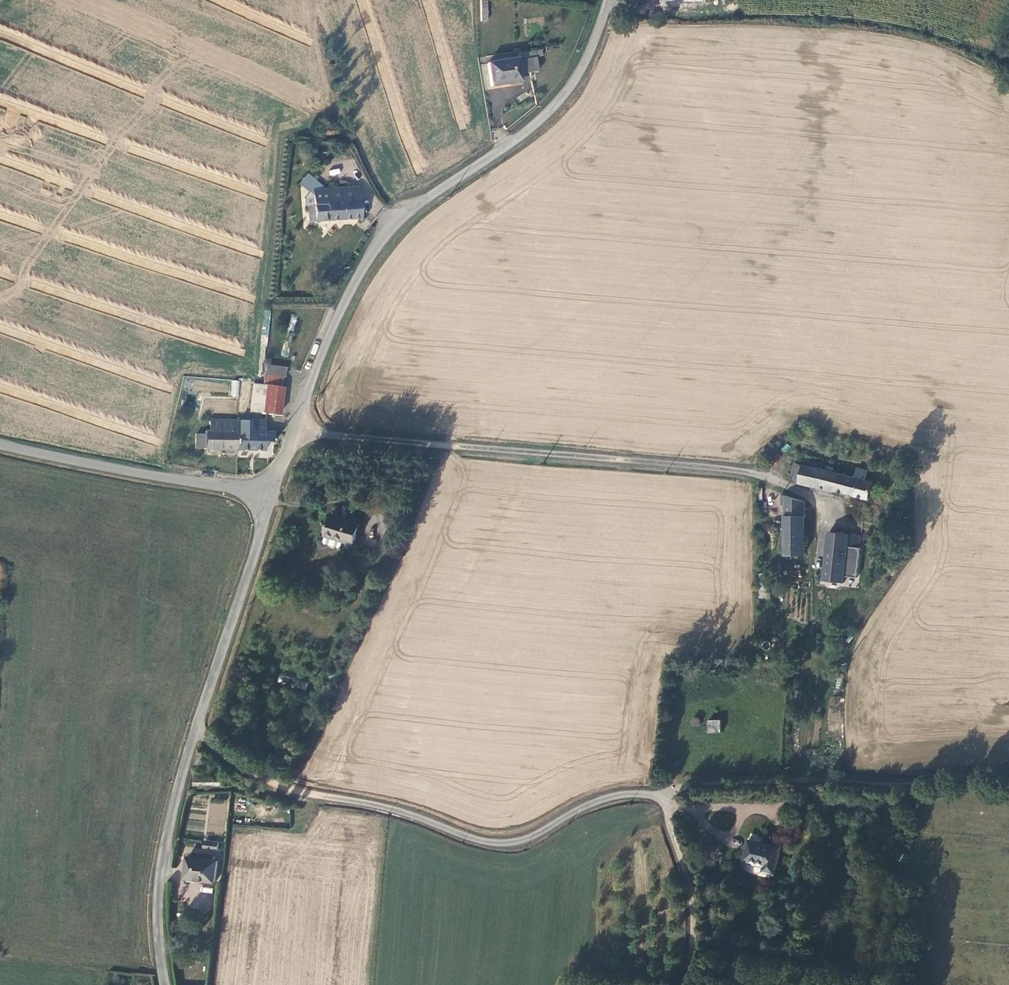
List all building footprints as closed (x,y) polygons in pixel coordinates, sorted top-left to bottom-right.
[(535,53),(521,55),(523,75),(538,73),(535,53)] [(516,60),(488,64),(491,85),(519,81),(516,60)] [(422,172),(419,162),(412,165),(416,174),(422,172)] [(314,190),(326,189),(309,174),(300,184),(310,192),(315,196),(314,190)] [(326,189),(314,190),(315,196),(315,205),(316,221),(361,218),(359,187),(326,189)] [(305,198),(305,206),(310,206),(315,205),(315,196),(310,192),(305,198)] [(253,408),(254,408),(281,411),(284,386),(257,383),(256,383),(253,408)] [(198,449),(237,451),(239,422),(211,420),(211,430),(206,437),(198,436),(198,449)] [(253,422),(239,422),(237,451),(266,453),(268,424),(252,424),(253,422)] [(870,499),(874,484),(866,480),(868,471),(857,469),(855,478),(795,464),(792,478),(800,480),(799,482),(844,493),(843,496),(851,498),(852,495),(870,499)] [(794,517),(789,517),(788,553),(807,554),(808,517),(802,517),(803,507),(795,507),(794,517)] [(361,526),(333,517),(327,535),(328,535),(326,540),(327,543),(341,548),(343,546),(345,541),(355,544),(361,526)] [(833,533),(828,581),(847,583),(849,562),(852,535),(833,533)] [(864,536),(852,535),(849,562),(861,564),(864,536)] [(279,675),(278,682),(286,684),(288,677),(279,675)] [(308,684),(296,679),(293,687),(305,691),(308,684)] [(711,721),(711,734),(725,733),(725,720),(711,721)] [(209,756),(201,753),(197,765),(203,768),(209,756)] [(224,766),(222,769),(222,775),(247,786),(249,780),(240,776),(224,766)] [(226,824),(228,799),(210,798),(208,823),(226,824)] [(751,838),(746,859),(766,864),(765,868),(777,871),(783,845),(751,838)] [(191,849),(190,858),(219,860),(219,851),(217,850),(218,841),(203,840),(202,850),(191,849)] [(191,860),(189,880),(219,884),(221,863),(191,860)]
